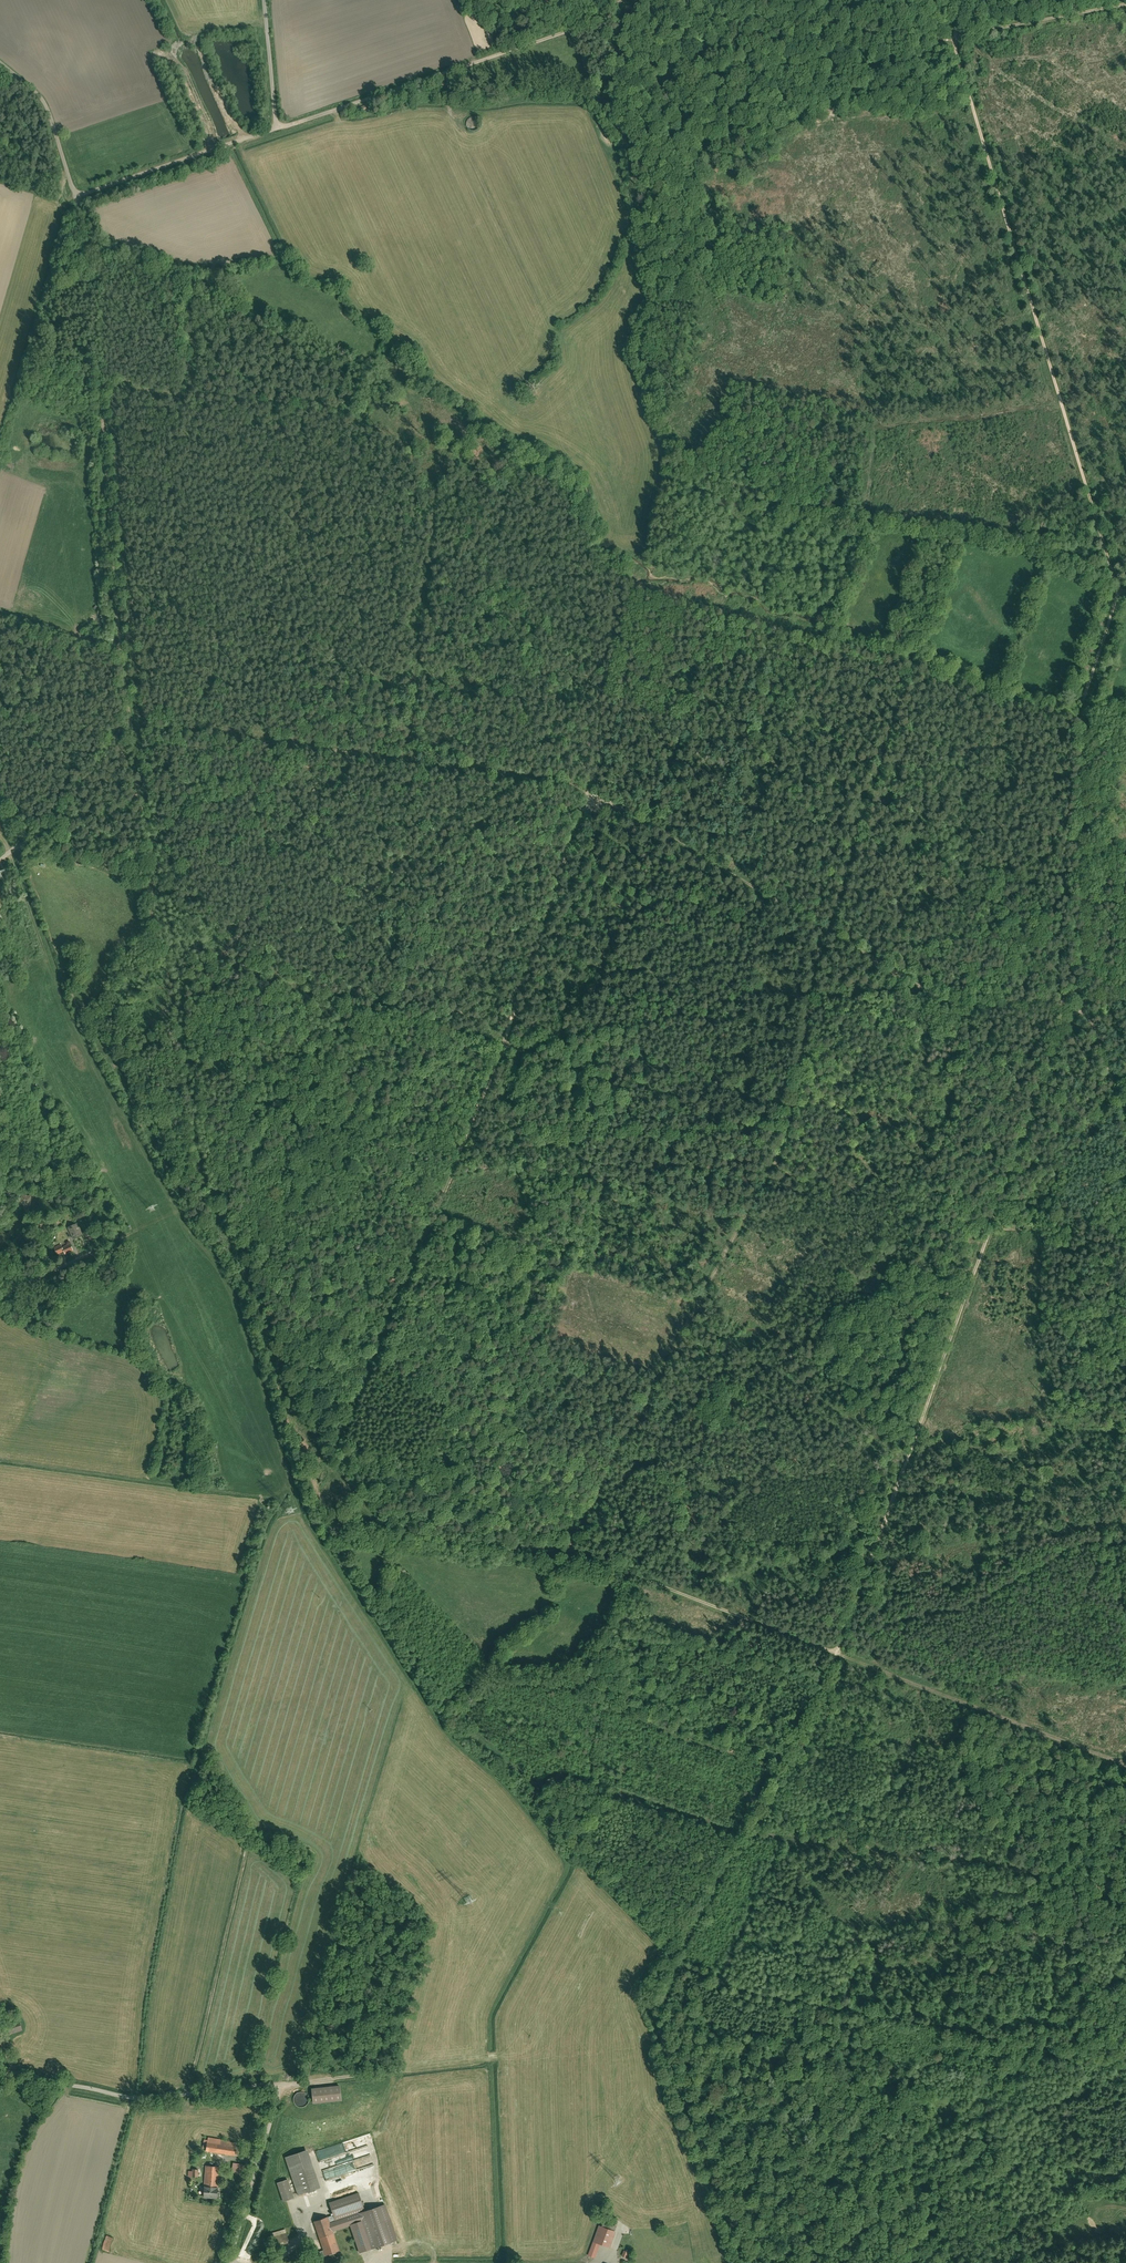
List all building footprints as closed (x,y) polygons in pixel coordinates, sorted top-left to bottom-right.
[(479,130),(480,127),(481,125),(480,122),(479,120),(476,118),(474,118),(471,119),(469,120),(467,123),(467,125),(467,128),(469,130),(471,132),(474,132),(477,131),(479,130)] [(18,1205),(30,1206),(32,1195),(20,1193),(18,1205)] [(77,1224),(68,1228),(73,1239),(82,1235),(77,1224)] [(70,1244),(62,1248),(61,1244),(54,1248),(57,1254),(64,1251),(65,1254),(73,1250),(70,1244)] [(312,2089),(314,2103),(343,2101),(342,2086),(339,2086),(314,2088),(312,2089)] [(296,2094),(294,2097),(293,2100),(294,2102),(295,2105),(298,2106),(300,2107),(303,2106),(306,2105),(307,2102),(308,2100),(307,2097),(306,2095),(303,2093),(301,2092),(298,2093),(296,2094)] [(208,2149),(207,2151),(236,2155),(238,2145),(222,2142),(222,2139),(209,2137),(209,2140),(208,2149)] [(287,2160),(299,2196),(318,2189),(322,2188),(311,2153),(310,2149),(286,2157),(287,2160)] [(233,2172),(248,2175),(250,2165),(235,2162),(233,2172)] [(220,2167),(206,2166),(205,2186),(219,2187),(220,2167)] [(292,2198),(296,2197),(290,2178),(278,2182),(284,2202),(292,2199),(292,2198)] [(219,2187),(205,2186),(204,2197),(218,2198),(219,2187)] [(359,2192),(329,2203),(335,2221),(358,2213),(366,2210),(359,2192)] [(358,2213),(361,2223),(370,2250),(391,2243),(393,2242),(386,2221),(391,2219),(386,2203),(385,2204),(366,2210),(358,2213)] [(358,2213),(335,2221),(331,2222),(334,2232),(361,2223),(358,2213)] [(334,2232),(331,2222),(329,2216),(314,2221),(319,2237),(326,2257),(333,2254),(341,2252),(334,2232)] [(616,2229),(618,2224),(607,2220),(605,2225),(616,2229)] [(611,2248),(617,2232),(600,2226),(594,2242),(595,2242),(592,2250),(594,2250),(598,2252),(601,2244),(611,2248)] [(286,2228),(272,2233),(273,2236),(276,2245),(290,2240),(286,2228)] [(111,2251),(114,2237),(107,2235),(103,2249),(111,2251)]
